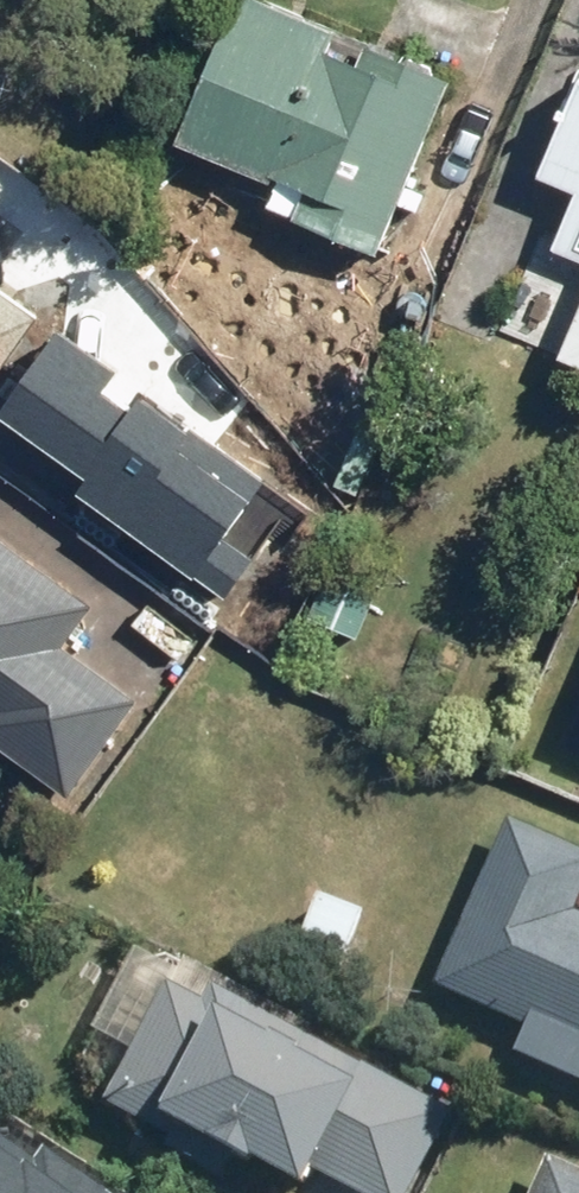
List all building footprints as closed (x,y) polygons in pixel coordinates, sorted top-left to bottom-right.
[(262,0),(240,0),(179,144),(278,185),(269,205),(381,252),(454,80),(262,0)] [(543,174),(578,190),(578,91),(543,174)] [(556,247),(578,257),(578,193),(556,247)] [(436,299),(385,276),(344,366),(395,389),(436,299)] [(9,362),(44,313),(0,282),(0,356),(9,362)] [(562,354),(578,361),(578,316),(562,354)] [(0,413),(0,419),(209,571),(276,478),(64,325),(0,413)] [(0,537),(0,742),(66,789),(133,694),(65,646),(94,604),(0,537)] [(578,1082),(578,914),(578,912),(578,852),(514,823),(438,991),(527,1031),(517,1054),(578,1082)] [(370,915),(323,895),(301,949),(347,969),(370,915)] [(184,967),(108,1105),(227,1170),(235,1154),(307,1192),(310,1192),(321,1175),(355,1192),(413,1192),(456,1114),(184,967)] [(0,1121),(0,1192),(99,1192),(0,1121)] [(552,1159),(536,1192),(578,1192),(578,1172),(552,1159)]
